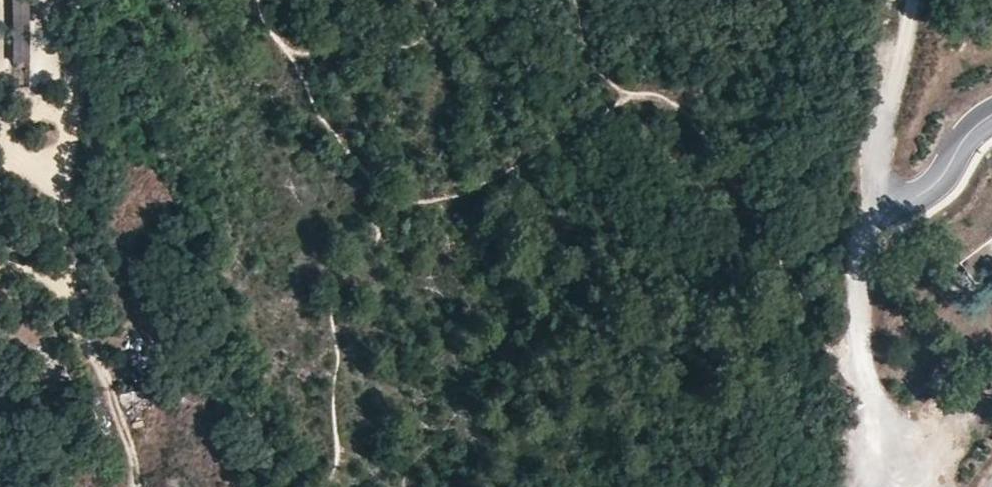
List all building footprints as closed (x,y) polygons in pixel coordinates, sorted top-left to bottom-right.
[(31,66),(29,13),(16,14),(18,67),(31,66)]
